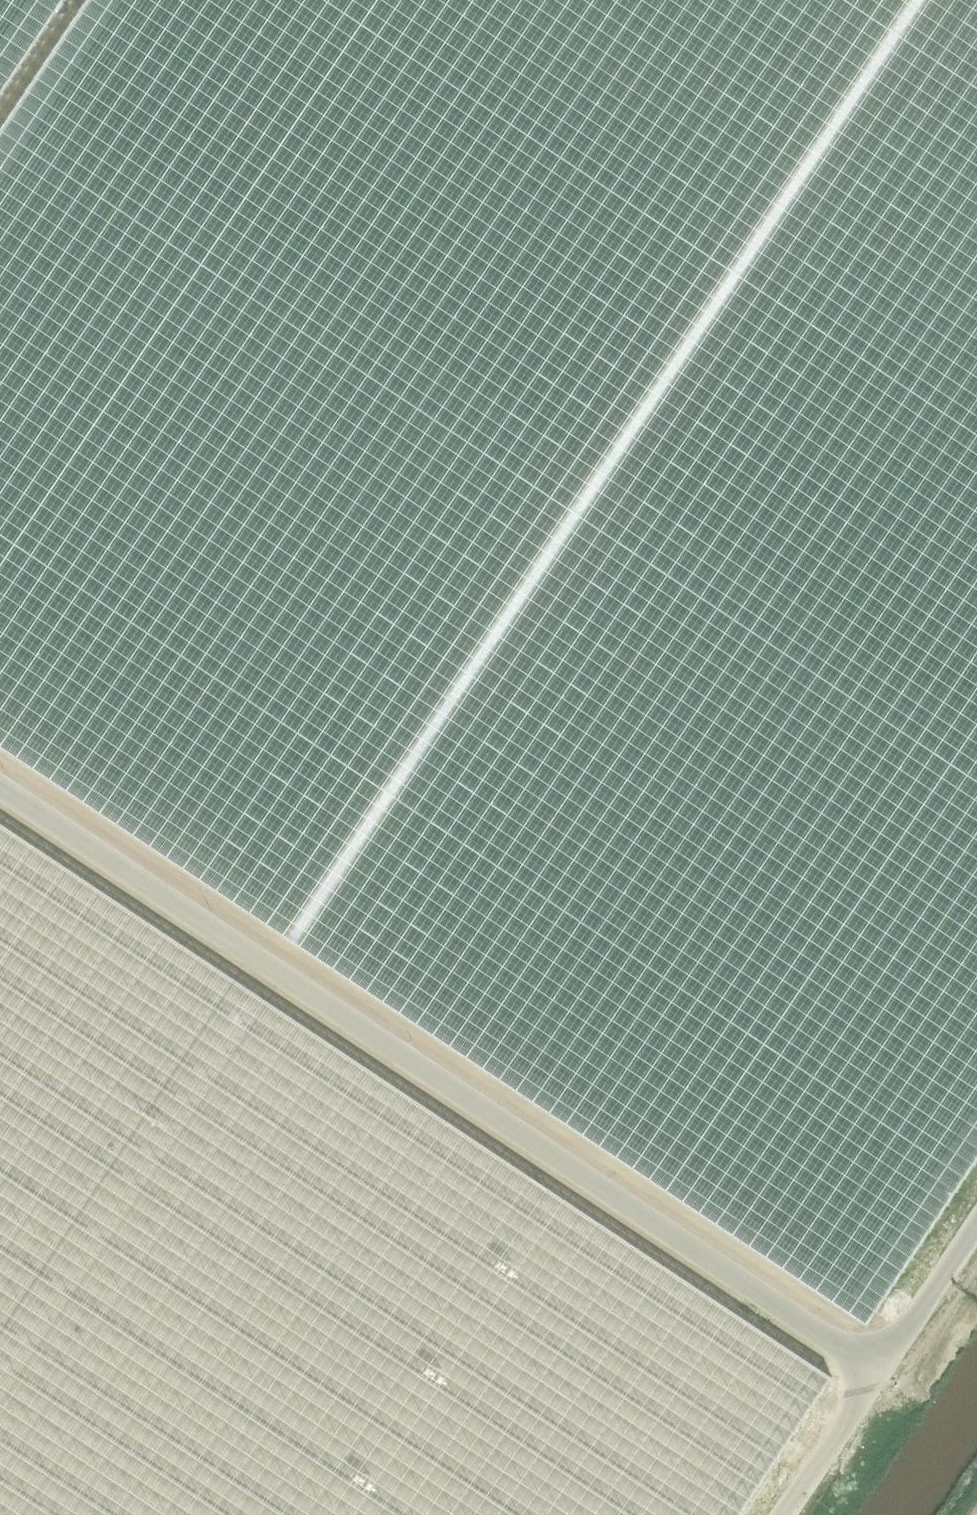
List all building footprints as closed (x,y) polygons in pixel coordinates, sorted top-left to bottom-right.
[(0,135),(0,751),(866,1329),(976,1162),(976,0),(90,0),(0,135)] [(66,0),(0,0),(0,99),(66,0)] [(832,1378),(0,823),(0,1514),(741,1514),(832,1378)]
